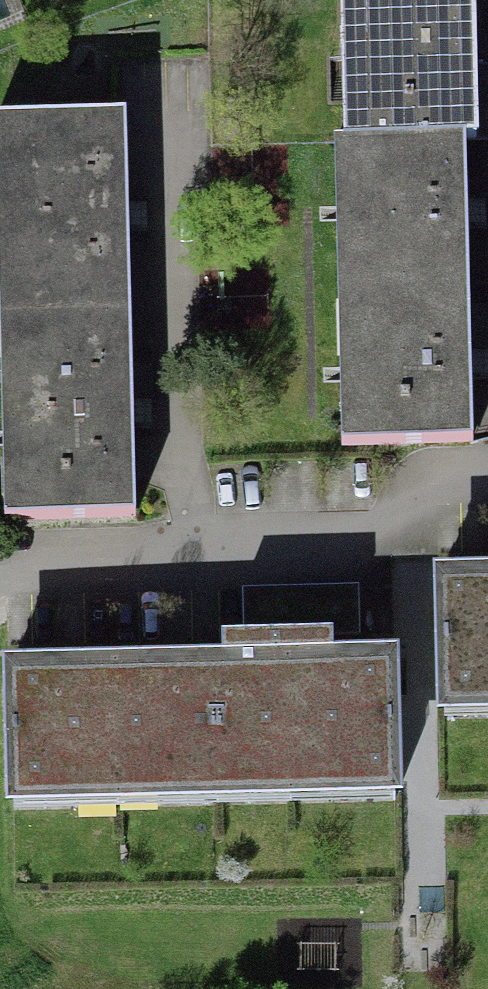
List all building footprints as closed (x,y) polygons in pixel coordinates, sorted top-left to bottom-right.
[(468,138),(467,77),(465,0),(339,0),(342,140),(468,138)] [(467,77),(468,138),(487,137),(487,77),(467,77)] [(137,317),(132,120),(0,123),(0,251),(2,320),(137,317)] [(468,138),(342,140),(346,289),(472,286),(468,138)] [(472,286),(346,289),(348,450),(477,447),(472,286)] [(137,317),(2,320),(7,529),(142,526),(137,317)] [(360,636),(359,586),(267,588),(268,638),(360,636)] [(439,588),(442,700),(487,699),(487,586),(439,588)] [(243,639),(222,639),(222,659),(244,659),(243,639)] [(394,666),(10,674),(13,790),(396,782),(394,666)]
